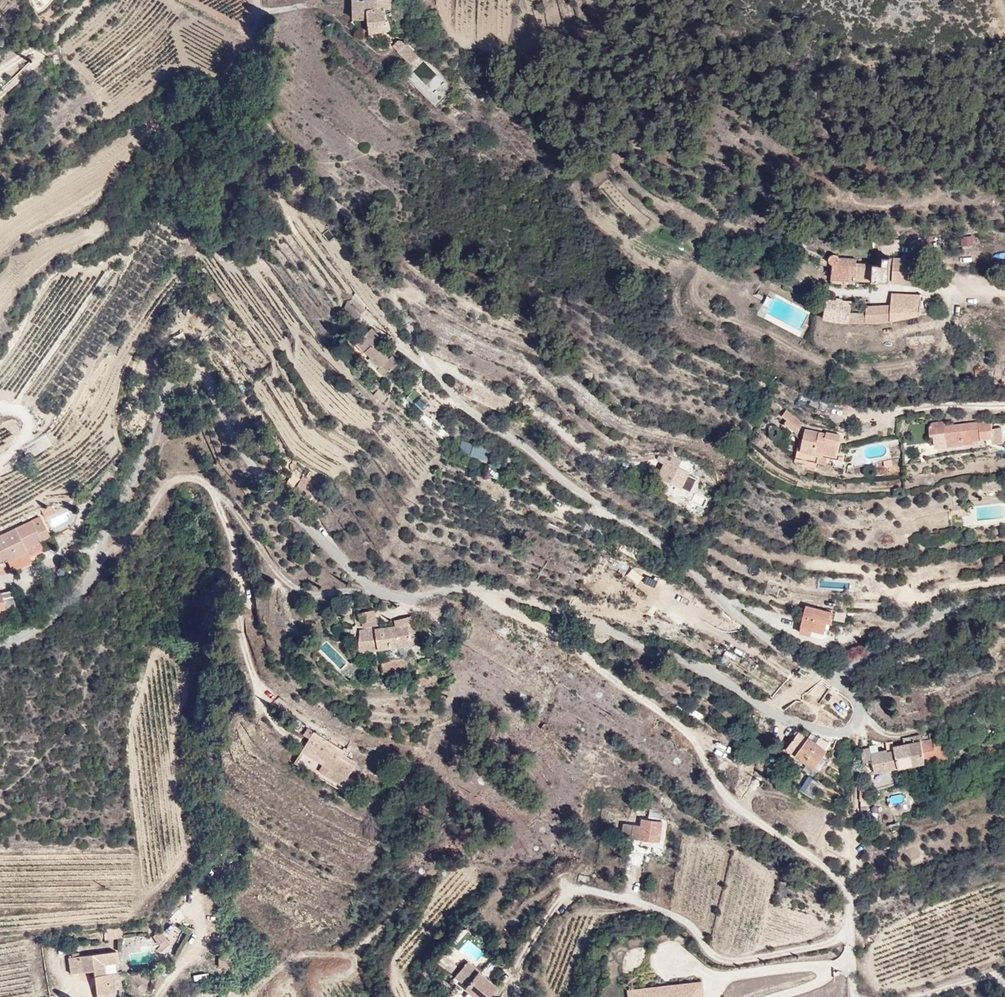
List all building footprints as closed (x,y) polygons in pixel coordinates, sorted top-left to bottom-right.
[(405,0),(359,0),(366,21),(385,39),(405,31),(405,0)] [(932,290),(927,257),(842,254),(840,284),(932,290)] [(875,304),(836,299),(834,322),(893,328),(930,318),(926,294),(899,296),(901,308),(875,304)] [(351,302),(342,310),(354,322),(363,313),(351,302)] [(381,339),(370,329),(352,345),(361,354),(364,353),(378,368),(383,365),(390,372),(398,364),(391,357),(389,359),(375,345),(381,339)] [(383,365),(378,368),(376,371),(384,378),(390,372),(383,365)] [(787,409),(779,418),(796,432),(803,423),(787,409)] [(935,426),(938,449),(1004,444),(1004,425),(935,426)] [(857,438),(817,427),(811,464),(851,469),(857,438)] [(460,443),(459,457),(490,460),(491,446),(460,443)] [(684,493),(692,477),(666,464),(658,480),(684,493)] [(290,480),(297,483),(301,474),(294,471),(290,480)] [(305,476),(295,486),(304,494),(313,483),(305,476)] [(58,545),(38,510),(0,530),(0,575),(12,572),(58,545)] [(0,593),(0,613),(8,612),(9,592),(0,593)] [(834,613),(806,607),(800,631),(825,637),(827,628),(831,628),(833,621),(834,613)] [(844,615),(834,613),(833,621),(843,623),(844,615)] [(426,618),(373,627),(374,657),(431,644),(426,618)] [(835,751),(805,729),(786,755),(820,774),(835,751)] [(346,751),(312,730),(307,740),(310,742),(305,751),(321,762),(320,766),(337,776),(339,773),(348,778),(355,766),(342,757),(346,751)] [(955,760),(949,736),(876,752),(881,778),(955,760)] [(800,790),(815,800),(823,787),(809,777),(800,790)] [(905,801),(903,793),(888,796),(890,804),(905,801)] [(638,801),(635,809),(645,813),(648,805),(638,801)] [(894,805),(896,811),(906,807),(905,802),(894,805)] [(651,811),(649,819),(662,821),(663,815),(662,815),(662,813),(651,811)] [(878,822),(879,814),(871,813),(870,821),(878,822)] [(626,824),(624,837),(662,843),(665,823),(644,820),(643,826),(626,824)] [(172,949),(164,931),(153,939),(161,953),(172,949)] [(456,933),(444,946),(449,950),(461,937),(456,933)] [(120,953),(71,960),(71,977),(101,979),(100,996),(102,996),(124,996),(120,953)] [(234,954),(218,955),(216,967),(234,968),(234,954)] [(455,964),(448,958),(442,966),(449,971),(455,964)] [(491,996),(489,994),(494,987),(465,961),(452,976),(462,985),(461,987),(464,990),(473,996),(490,996),(491,996)] [(483,969),(488,977),(499,970),(494,962),(483,969)] [(204,967),(191,969),(193,982),(206,980),(204,967)] [(690,996),(703,996),(701,980),(664,984),(664,987),(689,985),(690,996)] [(640,987),(641,996),(690,996),(689,985),(664,987),(664,984),(640,987)] [(640,987),(628,989),(629,996),(641,996),(640,987)]
